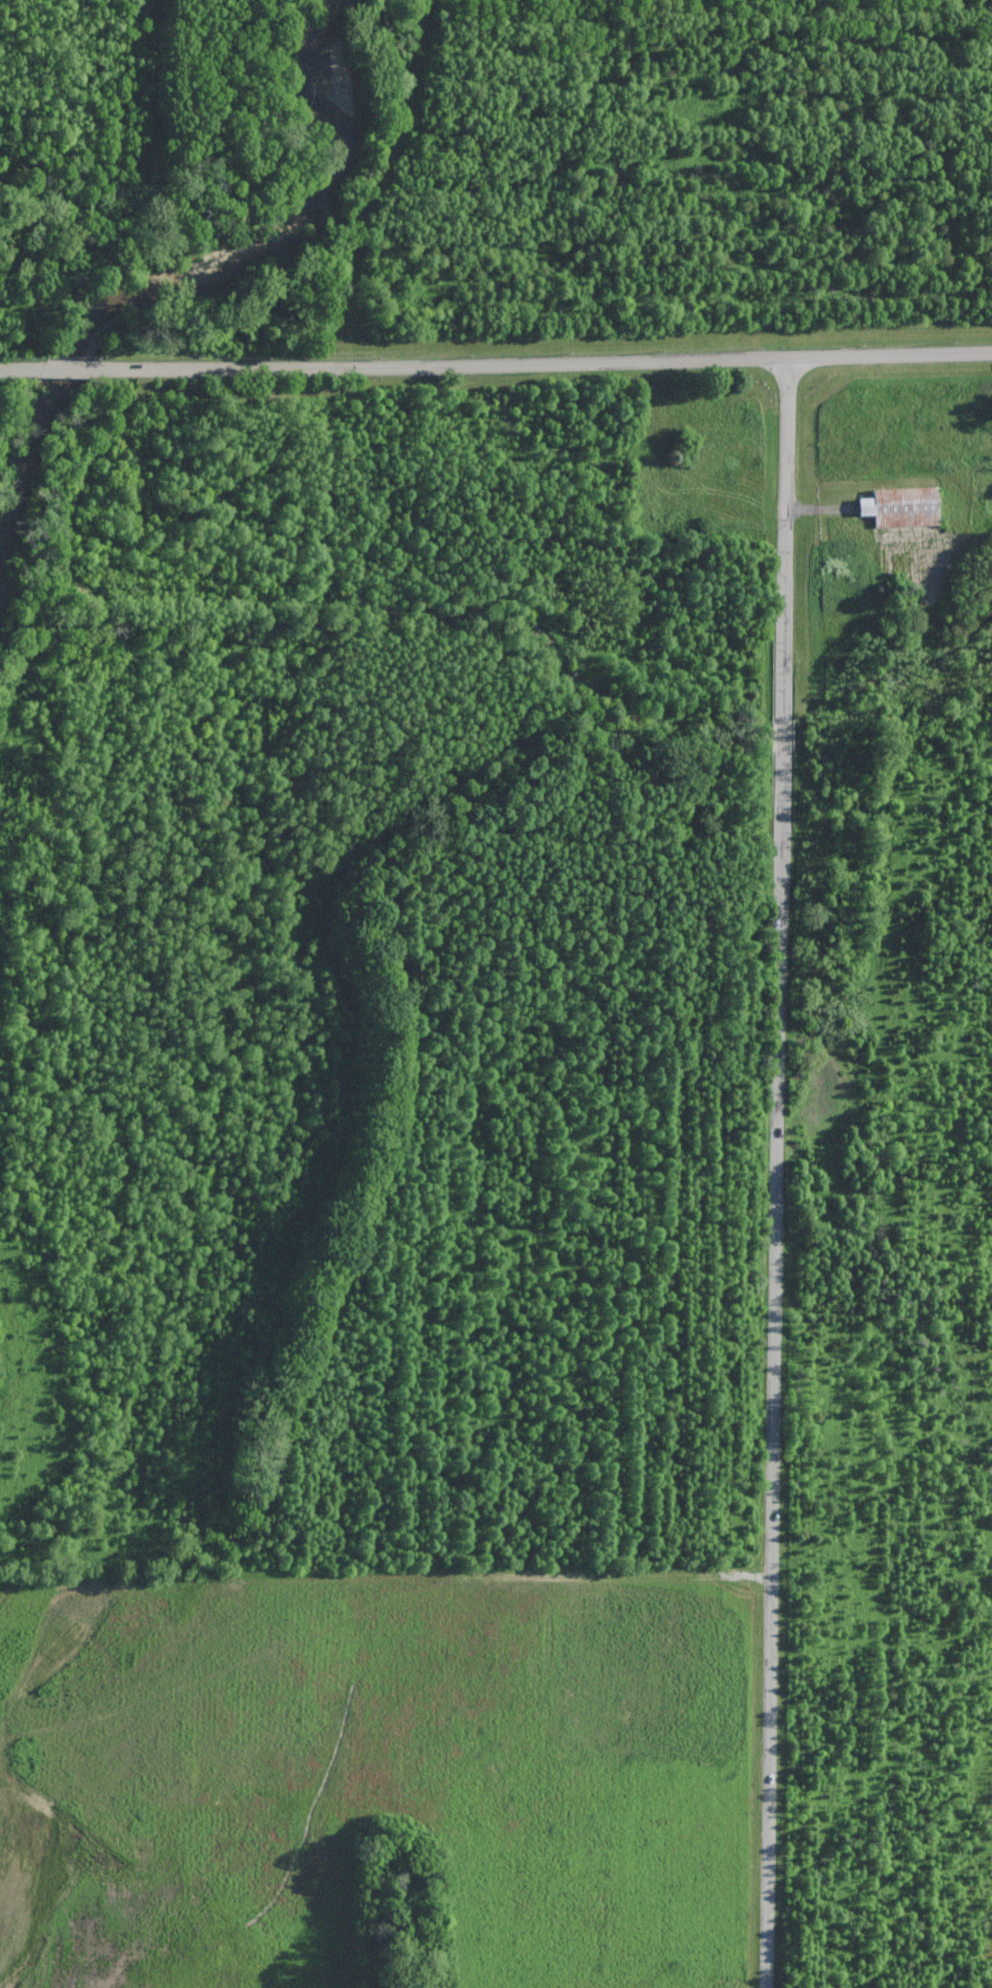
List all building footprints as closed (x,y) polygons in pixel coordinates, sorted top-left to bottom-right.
[(873,489),(873,498),(858,498),(859,515),(874,514),(875,527),(939,525),(937,487),(873,489)]
